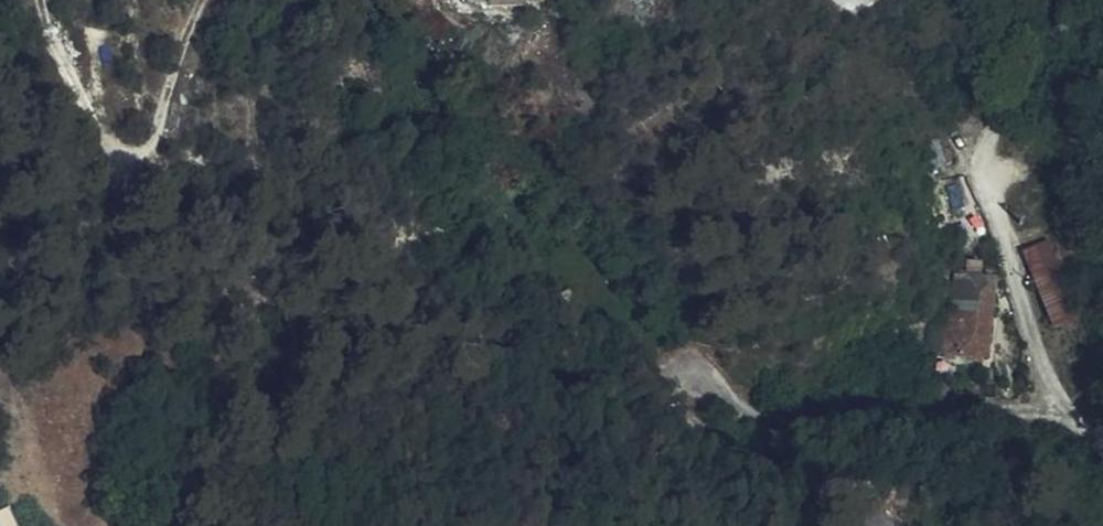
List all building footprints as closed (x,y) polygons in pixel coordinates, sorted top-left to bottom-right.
[(544,10),(544,0),(468,0),(469,15),(491,14),(492,18),(526,16),(525,11),(544,10)] [(932,165),(951,157),(941,134),(935,138),(923,143),(932,165)] [(1078,316),(1048,239),(1026,248),(1056,326),(1078,316)] [(985,354),(994,274),(953,270),(948,311),(942,311),(938,349),(985,354)]
